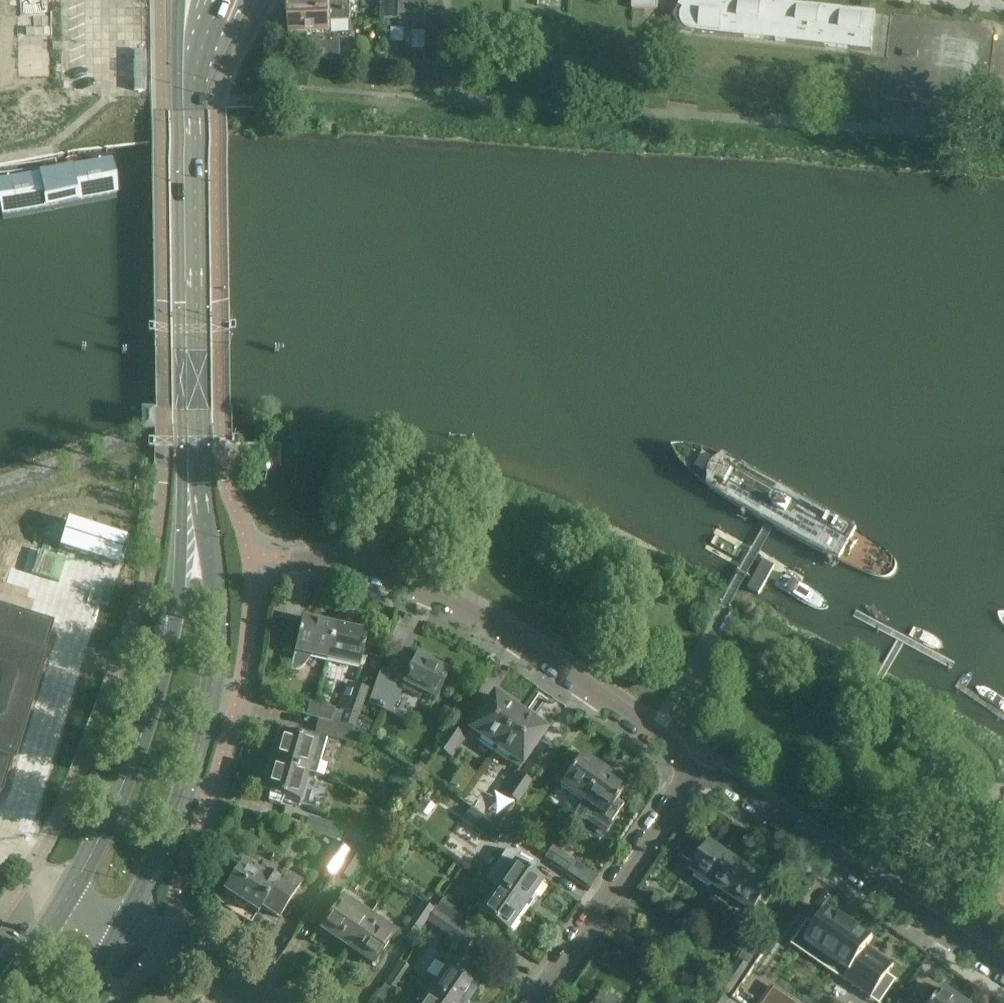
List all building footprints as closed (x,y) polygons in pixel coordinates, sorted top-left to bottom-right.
[(291,1),(291,15),(351,14),(351,4),(330,5),(330,0),(291,0),(291,1)] [(632,9),(657,9),(657,0),(632,0),(632,9)] [(737,20),(738,12),(736,12),(739,2),(738,1),(739,0),(682,0),(679,6),(678,6),(664,32),(698,36),(699,33),(735,37),(737,20)] [(875,14),(776,3),(776,0),(761,0),(761,1),(760,1),(757,1),(750,1),(746,1),(743,0),(739,0),(738,1),(739,2),(736,12),(738,12),(737,20),(758,22),(758,25),(776,27),(775,42),(871,52),(872,44),(871,33),(873,34),(875,14)] [(425,23),(425,10),(425,1),(401,1),(401,23),(425,23)] [(351,14),(291,15),(291,34),(311,34),(312,40),(312,41),(312,62),(315,62),(335,61),(342,61),(341,61),(341,58),(341,40),(352,40),(352,24),(351,24),(351,14)] [(735,37),(775,42),(776,27),(758,25),(758,22),(737,20),(735,37)] [(425,50),(425,41),(425,32),(414,31),(413,49),(425,50)] [(0,177),(0,204),(2,218),(118,198),(112,159),(0,177)] [(230,169),(135,177),(135,182),(231,174),(230,169)] [(229,234),(152,236),(152,243),(229,240),(229,234)] [(141,413),(142,425),(142,431),(151,430),(151,412),(141,413)] [(730,503),(839,561),(869,575),(876,577),(882,578),(887,578),(890,577),(893,575),(895,573),(896,570),(897,567),(897,563),(897,561),(894,556),(885,547),(856,528),(722,453),(713,449),(705,447),(698,445),(690,444),(682,444),(675,443),(672,443),(672,446),(677,454),(684,463),(693,474),(709,488),(718,495),(730,503)] [(64,579),(58,598),(79,605),(85,586),(64,579)] [(8,767),(12,768),(44,662),(41,661),(50,630),(0,615),(0,794),(8,767)] [(311,656),(326,660),(333,627),(301,620),(289,673),(290,673),(292,667),(296,668),(298,668),(300,668),(302,667),(303,666),(311,656)] [(333,627),(326,660),(359,667),(367,634),(333,627)] [(406,661),(399,657),(394,655),(385,678),(379,675),(379,674),(378,673),(367,704),(368,705),(369,702),(376,705),(375,706),(382,709),(383,709),(389,712),(401,688),(418,697),(420,693),(434,700),(448,673),(428,664),(429,661),(417,656),(413,665),(407,663),(408,660),(407,659),(406,661)] [(335,711),(332,723),(353,730),(367,689),(348,684),(339,712),(335,711)] [(495,748),(520,714),(493,696),(467,734),(478,742),(481,739),(495,748)] [(332,723),(335,711),(310,703),(306,716),(332,723)] [(518,770),(520,768),(545,731),(520,714),(495,748),(510,759),(507,762),(518,770)] [(318,722),(315,734),(350,743),(353,731),(318,722)] [(276,764),(288,768),(307,773),(316,776),(326,740),(301,734),(302,732),(289,728),(278,754),(278,755),(276,764)] [(452,728),(437,748),(451,758),(465,737),(452,728)] [(582,802),(603,771),(582,757),(571,772),(565,767),(556,781),(562,785),(560,787),(582,802)] [(307,773),(288,768),(276,764),(273,775),(272,775),(268,803),(280,806),(284,798),(299,803),(307,773)] [(582,802),(576,812),(605,832),(623,806),(616,802),(626,787),(603,771),(582,802)] [(516,803),(530,782),(516,773),(502,793),(516,803)] [(502,829),(512,836),(527,815),(516,807),(502,829)] [(480,816),(472,828),(475,830),(493,842),(495,844),(496,843),(503,832),(500,830),(482,818),(480,816)] [(309,818),(305,830),(337,841),(341,829),(309,818)] [(722,891),(740,864),(710,844),(708,848),(695,839),(683,857),(695,866),(692,870),(722,891)] [(337,872),(349,853),(350,851),(336,842),(334,841),(319,864),(335,875),(337,872)] [(547,859),(568,874),(575,863),(554,849),(547,859)] [(507,851),(487,881),(498,888),(525,907),(542,882),(532,875),(539,863),(525,853),(507,851)] [(349,853),(337,872),(349,880),(361,861),(349,853)] [(740,864),(722,891),(716,900),(728,907),(734,899),(753,912),(760,902),(765,905),(774,892),(769,888),(771,885),(740,864)] [(284,873),(278,882),(254,867),(250,872),(242,866),(225,893),(237,900),(235,904),(245,910),(246,907),(259,914),(262,909),(280,920),(302,884),(284,873)] [(525,907),(498,888),(480,914),(507,933),(525,907)] [(348,947),(369,915),(344,897),(322,929),(348,947)] [(466,912),(443,898),(436,910),(458,925),(466,912)] [(411,944),(434,910),(424,903),(401,937),(411,944)] [(764,1002),(847,1002),(856,990),(871,1000),(887,975),(894,966),(879,956),(881,953),(869,945),(873,940),(828,909),(816,927),(805,943),(774,988),(764,1002)] [(428,922),(467,948),(474,936),(458,925),(436,910),(428,922)] [(369,915),(348,947),(374,965),(396,933),(369,915)] [(721,988),(731,995),(733,996),(751,969),(752,970),(768,946),(755,937),(739,961),(721,988)] [(431,992),(448,1002),(468,1002),(477,990),(476,989),(482,980),(453,961),(447,969),(431,992)] [(396,991),(407,975),(411,969),(401,962),(386,984),(396,991)] [(944,989),(935,1002),(964,1002),(944,989)] [(431,992),(423,1002),(448,1002),(431,992)] [(731,1001),(720,994),(714,1002),(730,1002),(731,1001)]
